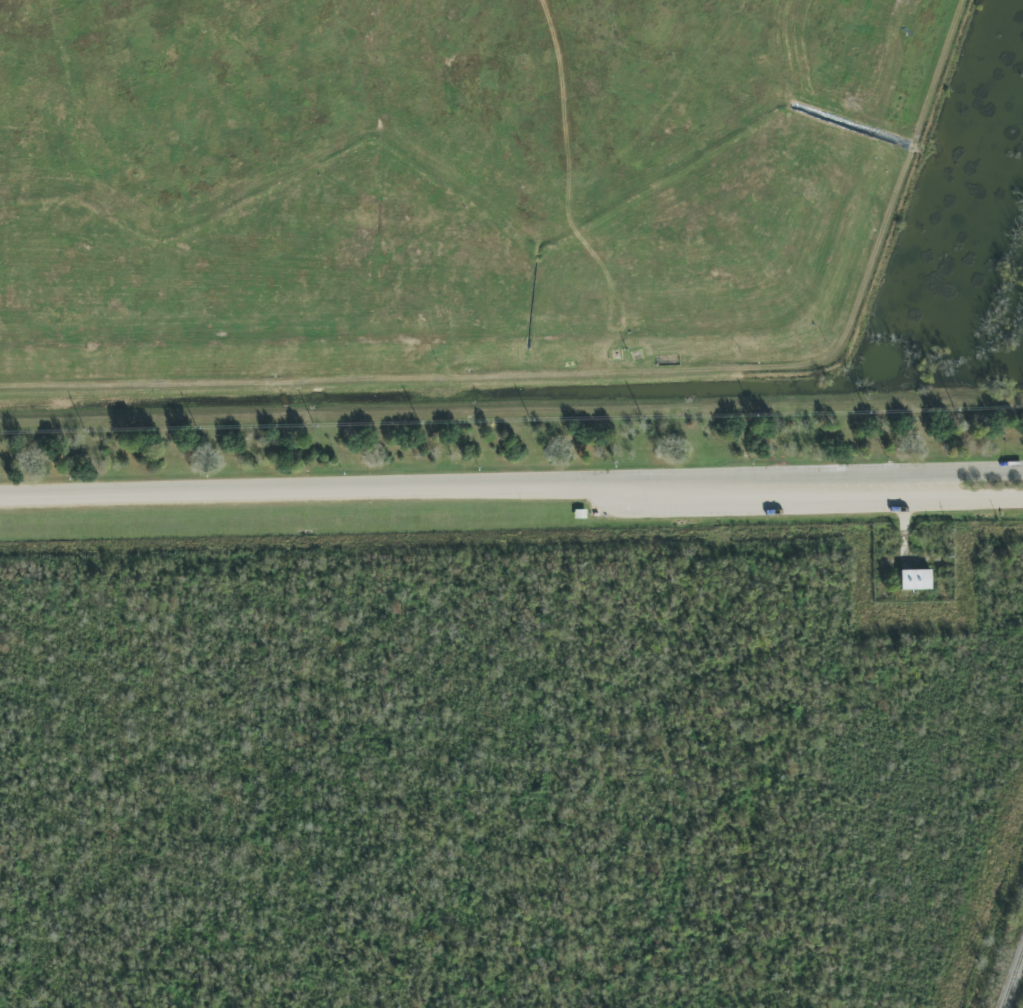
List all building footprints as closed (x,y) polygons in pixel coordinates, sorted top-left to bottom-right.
[(900,571),(900,590),(930,589),(930,570),(900,571)]
